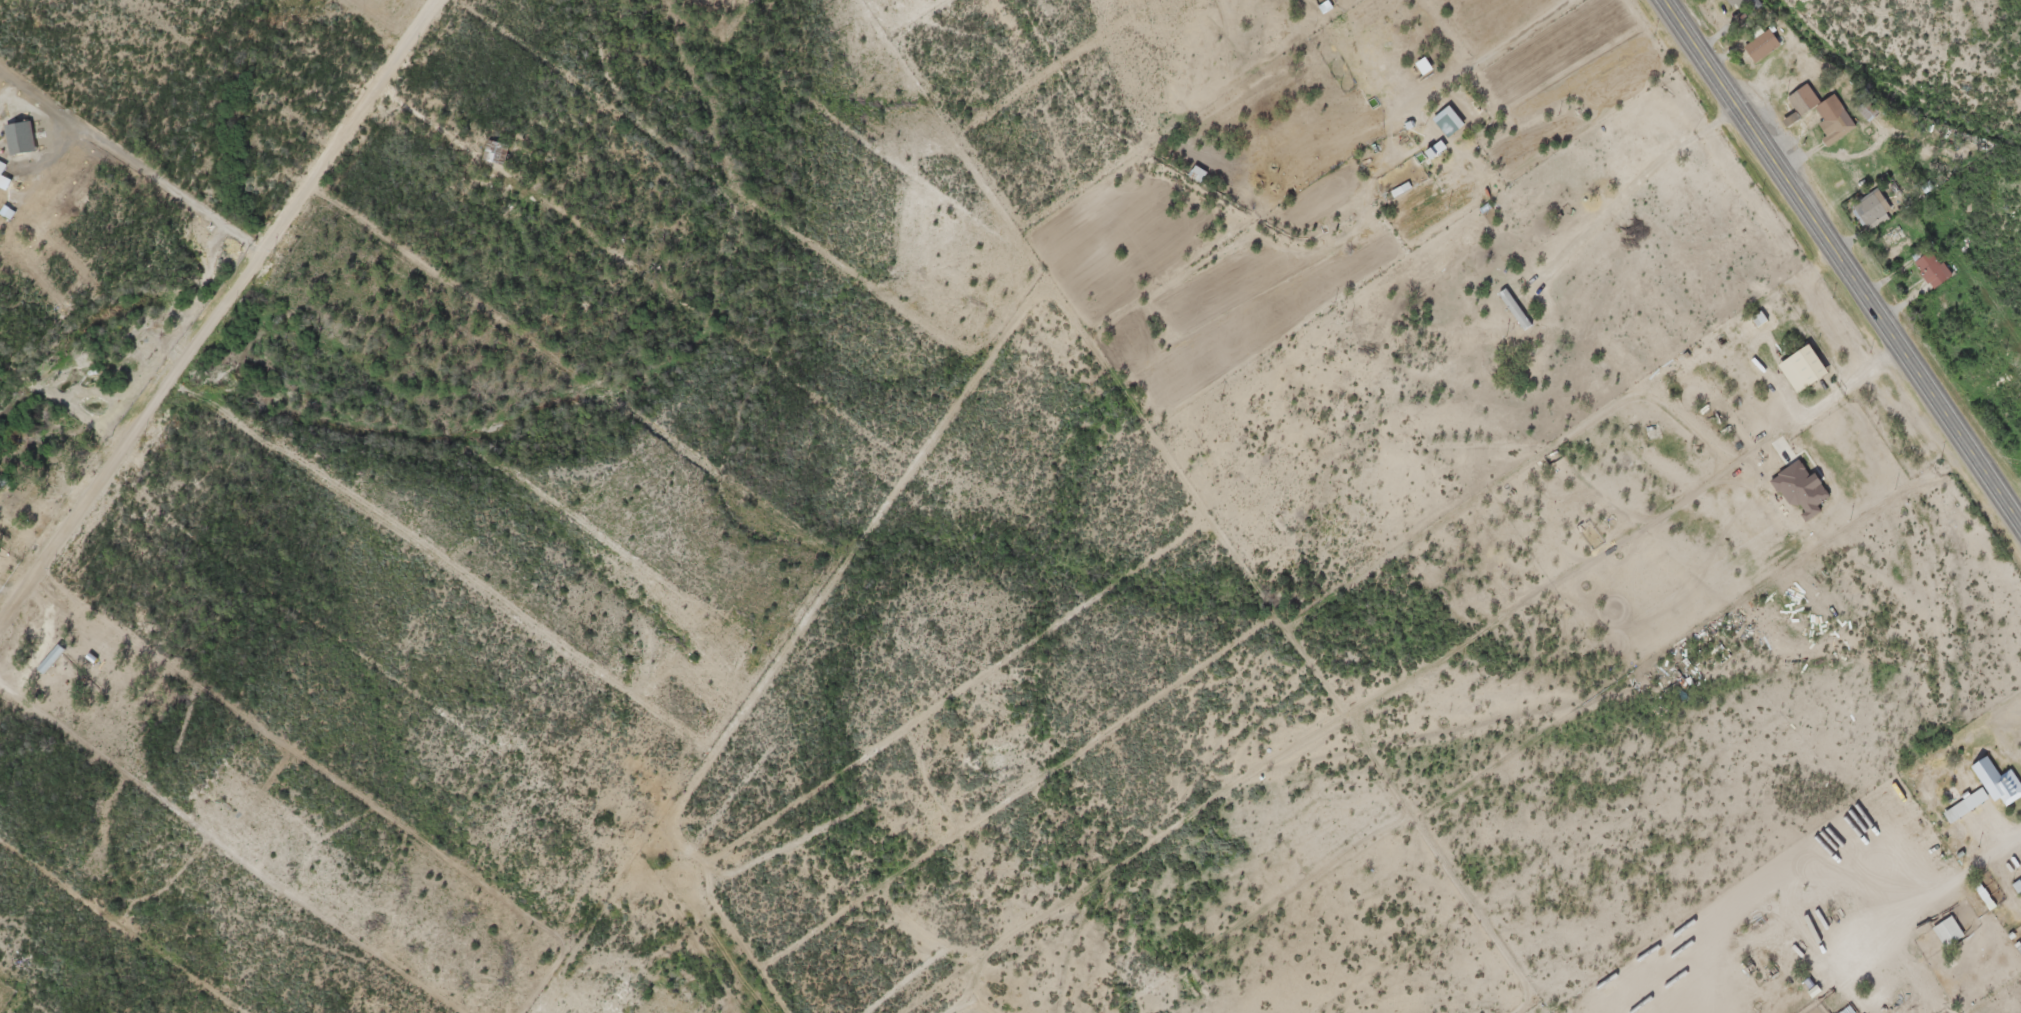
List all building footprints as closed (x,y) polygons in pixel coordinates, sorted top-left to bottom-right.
[(1733,15),(1753,1),(1752,0),(1723,0),(1733,15)] [(1748,66),(1778,45),(1767,29),(1737,49),(1748,66)] [(1780,98),(1789,116),(1777,122),(1780,127),(1809,113),(1815,124),(1811,126),(1822,148),(1849,133),(1830,97),(1813,106),(1803,86),(1780,98)] [(505,139),(487,136),(484,156),(502,159),(505,139)] [(1845,208),(1860,231),(1885,213),(1870,191),(1845,208)] [(1945,279),(1927,251),(1908,264),(1926,291),(1945,279)] [(1936,814),(1942,826),(1988,799),(1995,812),(2020,797),(2005,771),(1992,779),(1981,759),(1964,768),(1977,790),(1936,814)] [(1937,950),(1957,939),(1946,918),(1925,929),(1937,950)]
